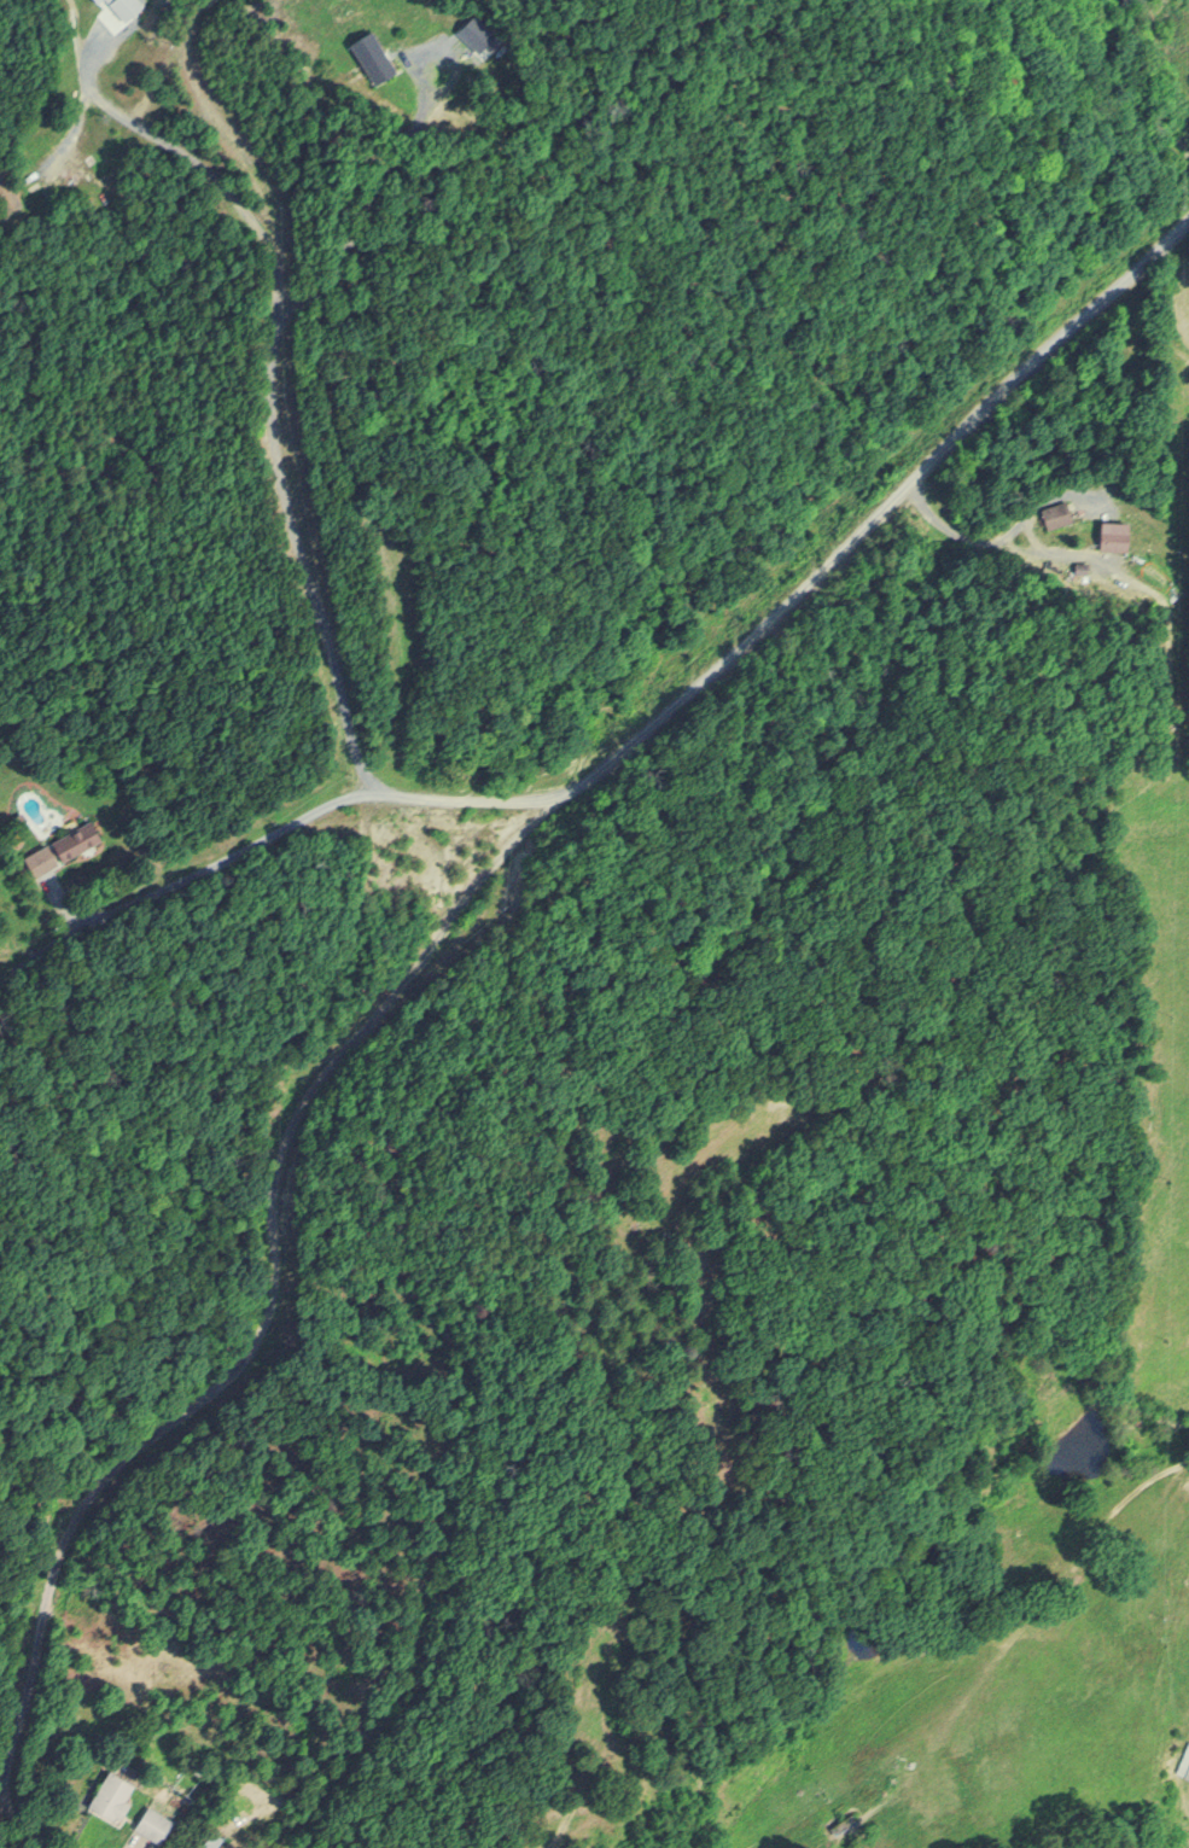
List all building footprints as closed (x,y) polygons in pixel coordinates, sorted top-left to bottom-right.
[(355,41),(377,84),(400,73),(378,29),(355,41)] [(1046,527),(1074,522),(1071,500),(1042,505),(1046,527)] [(1102,548),(1134,552),(1138,522),(1105,519),(1102,548)] [(23,849),(31,871),(106,843),(98,821),(23,849)] [(1179,1770),(1188,1774),(1188,1744),(1179,1770)] [(90,1801),(117,1818),(139,1783),(112,1766),(90,1801)] [(133,1825),(158,1842),(174,1819),(148,1802),(133,1825)]
